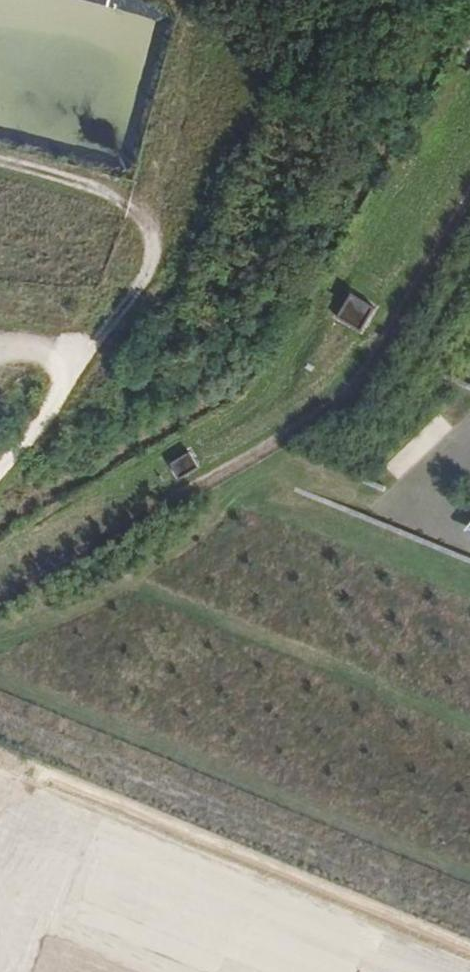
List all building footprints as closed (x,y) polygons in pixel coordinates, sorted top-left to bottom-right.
[(375,305),(351,292),(336,315),(362,329),(375,305)] [(183,478),(202,467),(191,451),(173,462),(183,478)]
